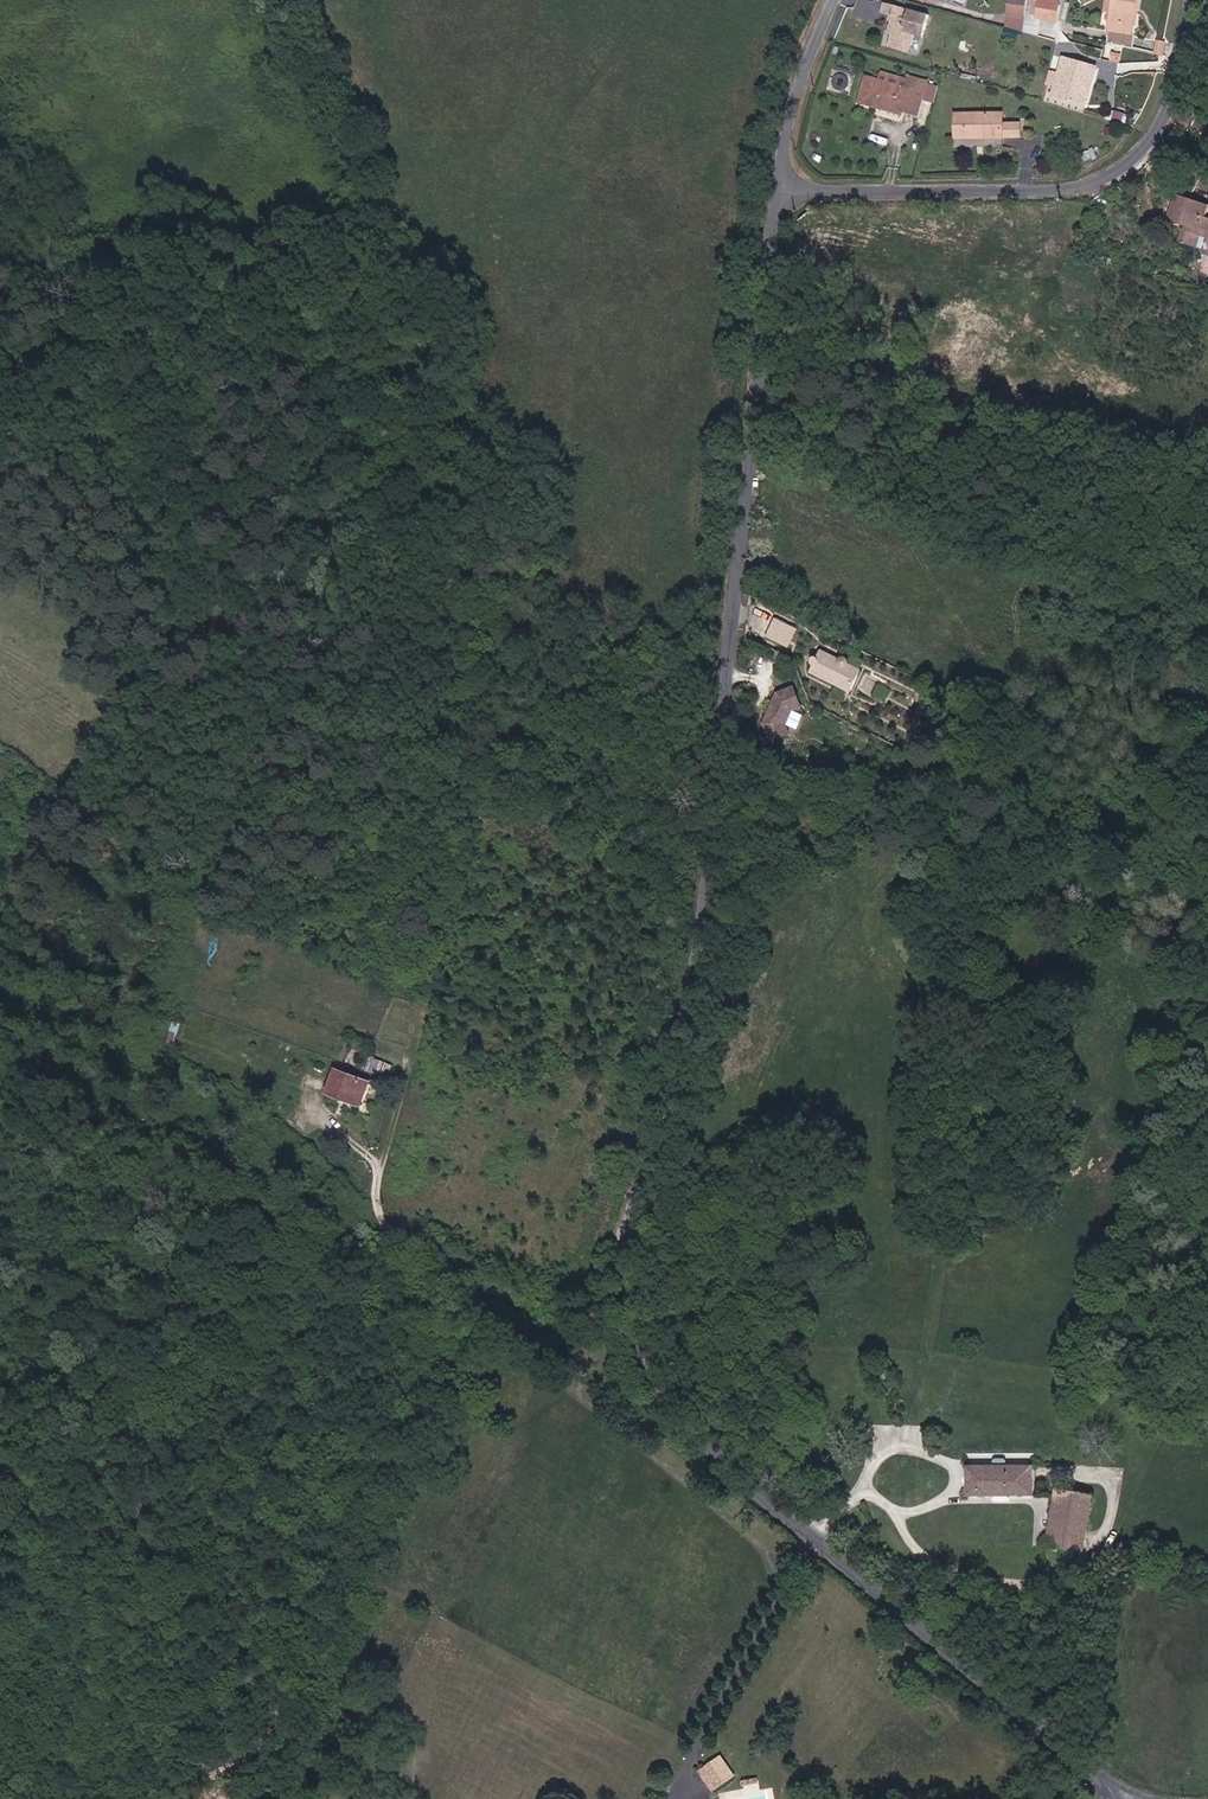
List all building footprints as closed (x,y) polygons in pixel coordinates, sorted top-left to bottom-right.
[(1028,9),(1029,0),(1009,0),(1007,4),(1028,9)] [(1037,14),(1056,18),(1059,0),(1040,0),(1037,14)] [(1115,8),(1117,0),(1108,0),(1106,6),(1115,8)] [(1115,8),(1113,18),(1135,23),(1140,0),(1117,0),(1115,8)] [(912,51),(915,42),(917,32),(929,35),(934,15),(890,2),(887,14),(898,17),(894,35),(897,36),(895,46),(900,47),(912,51)] [(1123,55),(1125,41),(1131,43),(1135,23),(1113,18),(1108,37),(1115,39),(1113,55),(1123,55)] [(1098,65),(1060,54),(1046,101),(1084,112),(1098,65)] [(881,102),(905,108),(920,112),(927,83),(894,74),(891,84),(867,78),(861,101),(880,107),(881,102)] [(904,113),(905,108),(881,102),(880,107),(904,113)] [(1005,132),(1022,132),(1021,119),(1003,121),(1002,112),(959,115),(962,147),(1005,144),(1005,132)] [(1021,138),(1006,138),(1005,146),(1021,146),(1021,138)] [(1185,174),(1169,217),(1187,223),(1180,242),(1195,247),(1198,237),(1207,240),(1207,182),(1185,174)] [(797,628),(772,616),(762,634),(787,647),(797,628)] [(862,668),(819,648),(808,673),(850,692),(862,668)] [(760,724),(767,744),(789,736),(784,724),(791,709),(800,706),(792,685),(775,692),(760,724)] [(376,1061),(343,1049),(335,1072),(368,1084),(376,1061)] [(341,1105),(320,1088),(314,1097),(334,1113),(341,1105)] [(1025,1467),(1018,1464),(959,1462),(958,1491),(1024,1494),(1025,1467)] [(1074,1550),(1081,1488),(1048,1484),(1041,1546),(1074,1550)] [(724,1774),(708,1755),(696,1765),(713,1784),(724,1774)]
